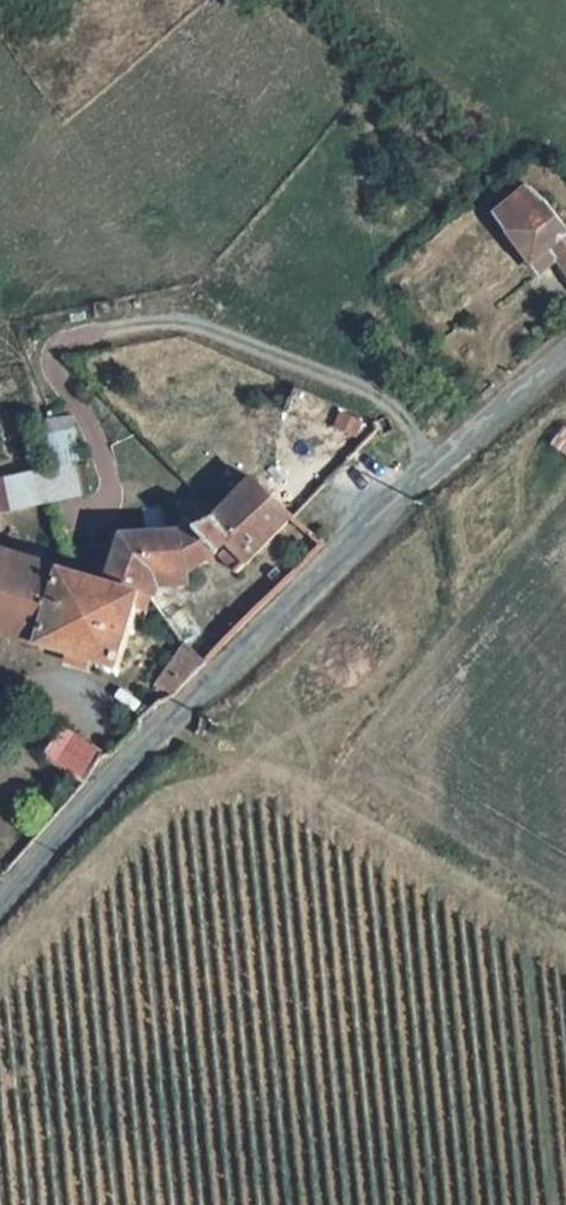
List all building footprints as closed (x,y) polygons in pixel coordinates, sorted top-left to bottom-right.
[(496,215),(532,266),(550,251),(565,272),(565,220),(548,197),(530,187),(496,215)] [(560,264),(550,251),(532,266),(542,278),(560,264)] [(79,495),(73,464),(81,462),(72,416),(45,422),(54,468),(0,479),(0,510),(79,495)] [(249,476),(212,513),(222,537),(221,538),(225,541),(242,559),(287,514),(249,476)] [(111,556),(104,578),(136,590),(143,570),(182,569),(212,549),(215,553),(225,541),(221,538),(222,537),(212,513),(179,529),(110,533),(103,553),(111,556)] [(242,559),(225,541),(215,553),(231,570),(242,559)] [(34,641),(59,562),(0,546),(0,631),(34,641)] [(104,578),(59,562),(34,641),(112,665),(136,590),(104,578)] [(205,662),(183,645),(155,684),(172,696),(205,662)] [(99,753),(61,729),(44,754),(82,778),(99,753)]
